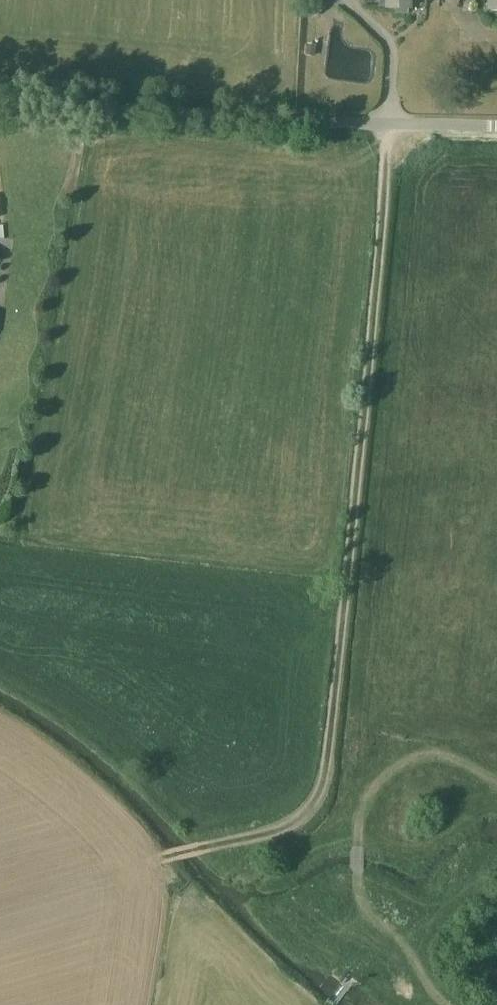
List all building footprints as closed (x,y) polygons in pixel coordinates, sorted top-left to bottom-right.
[(379,6),(385,6),(385,8),(396,8),(396,13),(407,13),(407,9),(410,9),(410,0),(380,0),(379,6)] [(488,10),(496,10),(496,0),(488,0),(488,10)]
